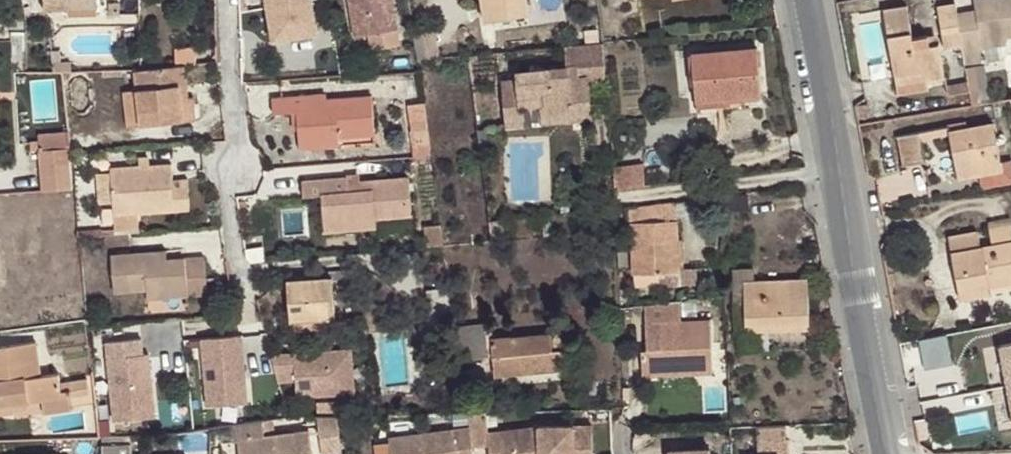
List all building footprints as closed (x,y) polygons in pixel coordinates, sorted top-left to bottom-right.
[(44,10),(69,9),(69,5),(69,0),(44,0),(44,10)] [(274,28),(317,21),(314,0),(269,0),(274,28)] [(392,0),(348,0),(354,37),(368,34),(370,49),(400,44),(392,0)] [(484,20),(527,13),(525,0),(480,0),(484,20)] [(974,63),(984,61),(981,40),(1006,36),(1010,36),(1010,0),(975,0),(976,9),(978,24),(959,27),(962,44),(963,52),(965,65),(974,63)] [(956,12),(955,3),(937,6),(942,32),(912,38),(907,6),(884,9),(895,78),(924,73),(925,81),(944,78),(939,45),(945,45),(944,48),(952,46),(962,44),(959,27),(956,12)] [(593,16),(600,15),(599,6),(592,7),(593,16)] [(976,9),(956,12),(959,27),(978,24),(976,9)] [(597,29),(584,30),(586,41),(598,40),(597,29)] [(981,40),(984,61),(1004,58),(1008,53),(1006,36),(981,40)] [(604,77),(601,42),(572,44),(573,65),(515,70),(516,79),(501,80),(505,126),(524,124),(522,105),(543,103),(544,111),(571,108),(571,101),(589,100),(588,78),(604,77)] [(954,54),(963,52),(962,44),(952,46),(954,54)] [(184,65),(196,63),(194,46),(174,49),(176,65),(184,65)] [(691,53),(696,100),(744,96),(761,94),(758,47),(691,53)] [(342,74),(339,59),(332,59),(335,74),(342,74)] [(971,105),(981,104),(974,63),(965,65),(967,79),(969,90),(971,105)] [(186,84),(184,65),(176,65),(141,69),(134,70),(136,89),(140,125),(196,118),(193,97),(188,97),(181,98),(179,85),(186,84)] [(924,73),(895,78),(896,86),(925,81),(924,73)] [(948,94),(969,90),(967,79),(946,83),(948,94)] [(188,97),(186,84),(179,85),(181,98),(188,97)] [(140,125),(136,89),(125,91),(128,126),(140,125)] [(325,92),(310,93),(311,109),(336,108),(335,98),(326,99),(325,92)] [(272,113),(291,111),(296,110),(298,129),(299,148),(339,145),(339,136),(374,133),(372,96),(335,98),(336,108),(311,109),(310,93),(272,97),(272,113)] [(744,96),(696,100),(697,112),(745,107),(744,96)] [(590,117),(589,100),(571,101),(571,108),(544,111),(545,122),(590,117)] [(522,105),(524,124),(545,122),(544,111),(543,103),(522,105)] [(855,106),(857,118),(869,116),(867,104),(855,106)] [(427,127),(424,107),(408,110),(410,129),(427,127)] [(948,124),(948,126),(949,131),(967,128),(965,120),(948,124)] [(949,131),(950,134),(957,177),(980,173),(978,165),(1000,161),(993,123),(967,128),(949,131)] [(948,126),(918,132),(919,139),(950,134),(949,131),(948,126)] [(414,156),(430,154),(427,127),(410,129),(414,156)] [(919,139),(918,132),(901,135),(905,164),(923,160),(919,139)] [(339,136),(339,145),(375,143),(374,133),(339,136)] [(74,189),(70,150),(70,148),(39,150),(44,191),(74,189)] [(139,165),(149,165),(149,156),(139,156),(139,165)] [(980,173),(982,186),(1010,181),(1010,159),(1000,161),(978,165),(980,173)] [(115,234),(139,232),(138,213),(189,209),(187,178),(172,179),(171,163),(149,165),(139,165),(110,167),(111,172),(96,173),(98,203),(112,202),(115,234)] [(643,164),(613,168),(614,189),(645,185),(643,164)] [(347,177),(301,181),(303,196),(321,195),(324,232),(377,228),(376,219),(412,217),(408,176),(373,179),(373,188),(348,190),(347,177)] [(360,176),(347,177),(348,190),(373,188),(373,179),(360,181),(360,176)] [(676,221),(676,201),(626,208),(627,223),(631,222),(676,221)] [(677,239),(676,221),(631,222),(633,273),(658,272),(679,272),(679,266),(677,239)] [(993,244),(1010,241),(1010,223),(1010,221),(989,225),(993,244)] [(424,226),(426,246),(444,245),(441,224),(424,226)] [(993,244),(980,246),(976,231),(949,236),(959,297),(991,291),(991,286),(988,273),(1010,269),(1010,241),(993,244)] [(683,239),(677,239),(679,266),(685,266),(683,239)] [(203,255),(167,258),(158,258),(158,250),(112,254),(114,291),(147,289),(147,298),(206,294),(203,255)] [(158,258),(167,258),(166,250),(158,250),(158,258)] [(628,250),(617,251),(618,267),(629,267),(628,250)] [(732,269),(732,281),(743,281),(754,281),(753,268),(732,269)] [(288,274),(288,280),(332,277),(332,283),(346,282),(345,269),(288,274)] [(991,286),(1010,283),(1010,269),(988,273),(991,286)] [(658,272),(633,273),(634,286),(659,285),(658,272)] [(332,277),(288,280),(290,321),(324,319),(334,318),(332,283),(332,277)] [(754,281),(743,281),(746,332),(768,330),(809,329),(807,278),(754,281)] [(743,281),(732,281),(733,332),(739,332),(746,332),(743,281)] [(454,287),(427,289),(429,320),(457,317),(454,287)] [(681,319),(680,299),(645,304),(645,323),(659,322),(661,349),(642,350),(643,376),(662,375),(661,367),(691,366),(692,374),(712,373),(710,318),(681,319)] [(324,319),(290,321),(291,332),(324,330),(324,319)] [(552,350),(551,332),(491,339),(490,322),(445,326),(449,361),(492,356),(494,375),(563,368),(561,349),(552,350)] [(550,326),(551,332),(552,350),(561,349),(567,348),(565,325),(550,326)] [(746,332),(739,332),(739,351),(769,349),(768,330),(746,332)] [(252,401),(248,331),(203,334),(207,403),(252,401)] [(149,337),(112,341),(115,375),(124,374),(123,371),(151,369),(149,337)] [(960,337),(955,345),(962,350),(967,343),(960,337)] [(13,410),(12,402),(41,399),(69,395),(89,392),(86,379),(59,383),(57,373),(40,375),(36,341),(0,346),(0,412),(13,410)] [(900,346),(904,368),(916,366),(911,344),(900,346)] [(962,350),(955,345),(945,357),(954,365),(964,352),(962,350)] [(350,349),(270,355),(277,381),(295,380),(296,397),(354,393),(350,349)] [(662,375),(692,374),(691,366),(661,367),(662,375)] [(1003,425),(1010,424),(1010,397),(1006,368),(994,370),(1003,425)] [(69,395),(41,399),(43,413),(70,409),(69,395)] [(316,413),(335,412),(334,402),(316,402),(316,413)] [(488,411),(468,411),(470,427),(472,447),(490,445),(491,453),(595,453),(594,425),(537,427),(490,433),(488,411)] [(127,413),(119,414),(120,429),(129,429),(127,413)] [(342,451),(337,414),(319,417),(323,453),(342,451)] [(263,419),(230,425),(232,442),(237,442),(239,453),(313,453),(310,430),(265,436),(263,419)] [(757,426),(758,441),(787,440),(786,425),(757,426)] [(472,447),(470,427),(389,436),(391,453),(473,453),(472,447)] [(131,435),(102,438),(101,438),(102,453),(131,453),(131,435)] [(790,440),(787,440),(758,441),(758,453),(790,453),(790,440)]
